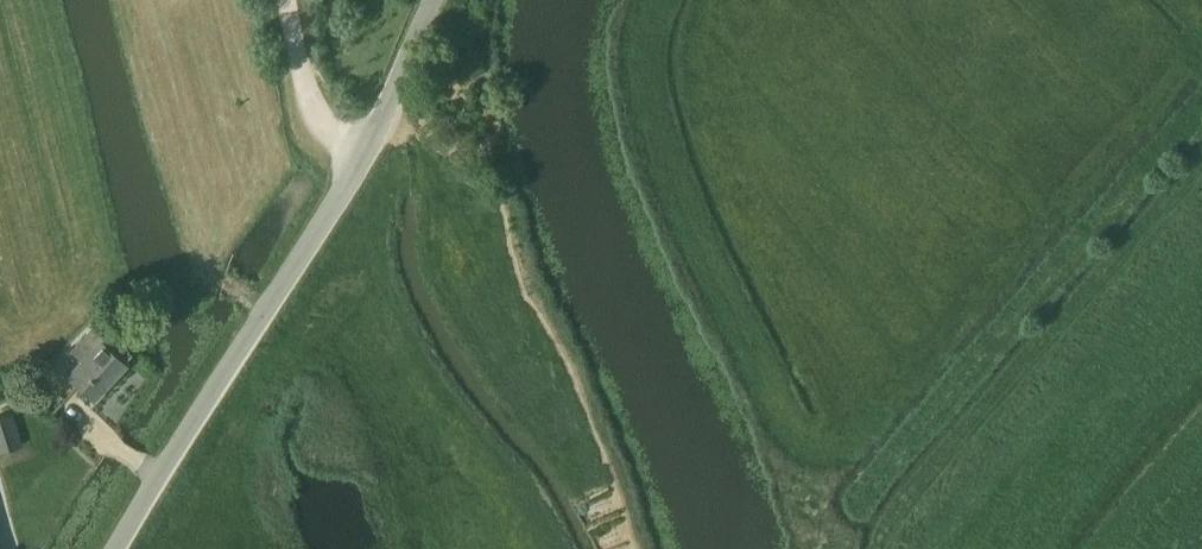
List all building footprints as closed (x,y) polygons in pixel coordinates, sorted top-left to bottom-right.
[(109,331),(100,341),(67,376),(93,401),(127,366),(123,362),(132,352),(109,331)] [(23,446),(13,413),(0,417),(0,453),(23,446)]
